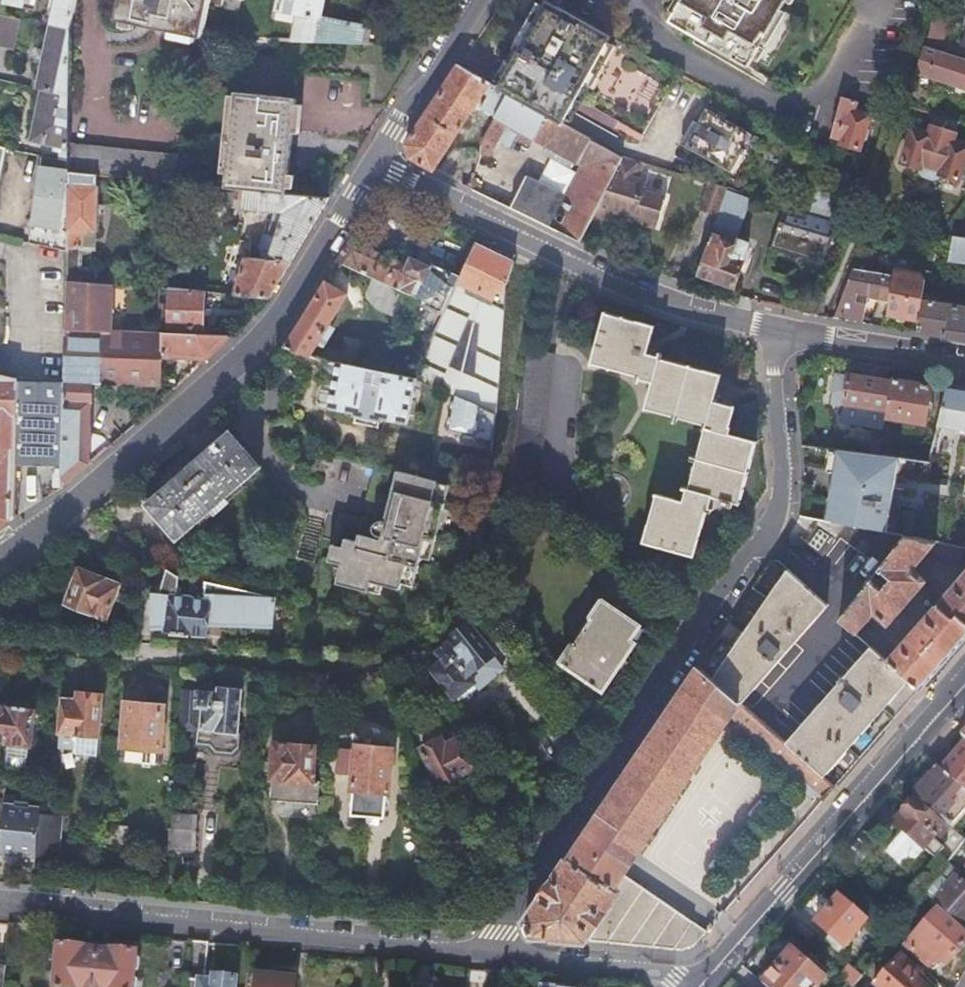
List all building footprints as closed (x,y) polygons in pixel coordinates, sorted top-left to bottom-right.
[(2,7),(32,13),(34,0),(3,0),(2,7)] [(70,30),(76,0),(55,0),(50,26),(70,30)] [(210,0),(120,0),(116,19),(203,36),(208,11),(210,0)] [(208,11),(221,13),(224,0),(210,0),(208,11)] [(221,13),(241,18),(244,0),(224,0),(221,13)] [(276,17),(297,21),(293,42),(369,46),(370,38),(363,37),(365,31),(322,21),(326,0),(280,0),(276,17)] [(550,4),(560,10),(567,0),(543,0),(550,4)] [(680,9),(674,6),(666,18),(673,22),(670,27),(778,87),(783,78),(806,91),(858,0),(684,0),(685,1),(680,9)] [(550,4),(500,88),(566,127),(575,112),(616,42),(560,10),(550,4)] [(943,35),(949,17),(937,13),(931,32),(943,35)] [(13,46),(20,19),(0,15),(0,43),(13,46)] [(50,26),(36,88),(41,90),(70,96),(70,30),(50,26)] [(616,42),(575,112),(636,145),(677,77),(616,42)] [(926,49),(917,76),(964,92),(964,61),(926,49)] [(407,147),(410,160),(433,173),(434,171),(484,98),(489,101),(482,112),(496,122),(483,142),(481,162),(486,165),(500,141),(510,147),(515,138),(528,145),(532,138),(549,147),(544,154),(572,171),(577,163),(585,167),(552,227),(581,242),(596,217),(614,183),(608,180),(621,159),(566,127),(500,88),(460,65),(407,147)] [(30,144),(69,151),(69,143),(70,96),(41,90),(30,144)] [(225,188),(288,195),(292,146),(286,146),(287,131),(293,132),(295,100),(232,94),(225,188)] [(845,108),(832,149),(845,153),(843,159),(861,165),(871,133),(856,128),(861,110),(845,108)] [(946,121),(931,116),(924,137),(909,132),(897,166),(916,172),(918,166),(931,170),(946,121)] [(695,129),(682,150),(727,177),(749,140),(708,117),(699,131),(695,129)] [(931,170),(942,173),(940,178),(958,183),(964,162),(964,149),(952,144),(958,125),(946,121),(931,170)] [(69,164),(69,174),(100,177),(160,182),(172,183),(178,156),(69,143),(69,151),(69,164)] [(42,158),(32,245),(68,253),(69,174),(69,164),(42,158)] [(627,162),(614,183),(596,217),(615,225),(618,217),(659,232),(670,203),(648,194),(651,185),(639,180),(644,168),(627,162)] [(69,174),(68,253),(67,283),(100,284),(100,271),(88,271),(88,237),(103,236),(105,189),(99,189),(100,177),(69,174)] [(514,210),(550,226),(563,196),(528,179),(514,210)] [(235,297),(268,301),(330,199),(288,195),(225,188),(208,186),(206,209),(262,215),(263,208),(279,210),(276,220),(280,223),(268,244),(253,242),(251,257),(256,258),(254,268),(239,263),(235,297)] [(856,207),(818,197),(810,224),(848,235),(855,211),(856,207)] [(731,219),(722,215),(718,227),(727,230),(731,219)] [(892,241),(898,227),(864,223),(844,267),(852,269),(880,273),(882,264),(871,262),(880,239),(892,241)] [(716,232),(700,278),(736,289),(751,247),(727,238),(725,246),(719,244),(723,234),(716,232)] [(954,235),(950,263),(964,266),(964,237),(954,235)] [(444,318),(462,278),(432,264),(427,275),(353,240),(339,263),(419,301),(425,303),(424,308),(444,318)] [(510,286),(519,267),(475,247),(462,278),(444,318),(423,367),(417,381),(418,382),(477,398),(498,405),(504,337),(510,286)] [(894,276),(880,273),(852,269),(843,291),(857,294),(856,301),(864,302),(865,295),(890,298),(893,281),(894,276)] [(924,303),(925,299),(903,296),(906,284),(893,281),(890,298),(887,318),(921,323),(924,303)] [(100,284),(67,283),(65,388),(64,464),(63,489),(92,465),(95,382),(160,382),(162,355),(205,363),(228,341),(105,319),(107,284),(100,284)] [(327,283),(286,349),(315,358),(323,345),(329,348),(340,329),(333,326),(350,296),(327,283)] [(174,289),(169,324),(202,331),(209,293),(174,289)] [(924,303),(921,323),(919,333),(964,341),(964,309),(924,303)] [(608,314),(592,366),(652,383),(643,413),(704,430),(681,505),(654,498),(641,546),(692,561),(710,502),(720,505),(718,510),(729,514),(730,508),(736,510),(756,448),(729,440),(736,414),(714,406),(721,380),(647,357),(656,327),(608,314)] [(333,352),(331,364),(340,367),(362,371),(366,348),(349,345),(347,355),(333,352)] [(557,355),(526,352),(512,470),(510,490),(538,510),(557,355)] [(401,359),(393,376),(417,381),(423,367),(401,359)] [(410,424),(418,382),(417,381),(393,376),(384,375),(362,371),(340,367),(331,410),(358,415),(356,420),(383,424),(384,419),(410,424)] [(14,519),(17,463),(21,380),(0,376),(0,528),(14,519)] [(834,405),(846,406),(888,414),(893,383),(851,376),(851,379),(838,378),(834,405)] [(806,446),(811,504),(805,516),(824,520),(850,524),(894,533),(937,541),(964,546),(964,381),(949,379),(930,462),(882,456),(872,454),(806,446)] [(65,388),(21,380),(17,463),(64,464),(65,388)] [(931,387),(894,380),(893,383),(888,414),(888,418),(926,424),(931,387)] [(843,424),(886,430),(888,418),(888,414),(846,406),(843,424)] [(262,470),(232,434),(151,510),(180,543),(215,512),(220,517),(233,506),(228,501),(262,470)] [(875,440),(872,454),(882,456),(884,441),(875,440)] [(408,591),(416,561),(431,565),(452,491),(398,475),(379,544),(366,541),(364,547),(346,543),(344,551),(333,548),(329,565),(340,568),(335,588),(380,599),(382,590),(398,594),(400,589),(408,591)] [(850,524),(824,520),(811,536),(828,551),(850,524)] [(937,541),(894,533),(878,557),(896,573),(886,584),(870,571),(842,615),(857,630),(880,605),(894,616),(933,571),(920,559),(928,551),(937,541)] [(145,554),(123,538),(114,551),(136,567),(145,554)] [(937,541),(928,551),(964,558),(964,546),(937,541)] [(714,678),(741,701),(827,603),(790,570),(774,560),(729,626),(744,637),(714,678)] [(84,569),(72,601),(111,618),(123,585),(84,569)] [(176,576),(167,569),(164,580),(152,629),(153,629),(151,632),(167,631),(167,633),(193,636),(194,635),(207,636),(208,626),(210,626),(210,623),(251,621),(251,624),(267,623),(270,614),(274,613),(278,601),(276,600),(206,583),(206,601),(192,600),(192,599),(177,597),(179,581),(180,577),(176,576)] [(942,599),(964,619),(964,572),(942,599)] [(889,659),(922,689),(964,640),(964,619),(942,599),(889,659)] [(604,605),(563,668),(602,693),(643,630),(604,605)] [(454,648),(450,653),(460,663),(454,670),(470,685),(505,648),(474,619),(450,644),(454,648)] [(863,635),(872,644),(883,654),(890,646),(869,627),(863,635)] [(872,644),(786,741),(837,786),(867,752),(922,689),(889,659),(883,654),(872,644)] [(837,786),(786,741),(741,701),(714,678),(701,666),(528,924),(537,938),(679,951),(685,951),(699,945),(711,932),(622,876),(730,717),(773,754),(768,759),(814,799),(818,794),(825,800),(837,786)] [(193,696),(191,711),(200,712),(199,732),(233,735),(237,691),(215,689),(213,698),(193,696)] [(62,751),(78,752),(80,736),(100,738),(103,694),(81,693),(80,703),(67,702),(62,751)] [(128,748),(157,751),(160,751),(164,710),(145,708),(146,699),(131,698),(126,748),(128,748)] [(32,747),(35,710),(0,706),(0,745),(32,747)] [(80,736),(78,752),(78,759),(98,760),(100,738),(80,736)] [(964,798),(964,746),(939,775),(964,798)] [(318,804),(323,751),(272,747),(268,783),(270,783),(268,800),(318,804)] [(156,767),(157,751),(128,748),(127,764),(156,767)] [(331,752),(329,777),(346,779),(342,818),(376,821),(382,754),(346,750),(346,754),(331,752)] [(436,755),(418,769),(445,802),(475,778),(456,752),(442,763),(436,755)] [(911,797),(915,800),(950,831),(964,813),(964,798),(939,775),(934,770),(911,797)] [(950,831),(915,800),(892,827),(900,834),(922,854),(945,873),(948,869),(961,852),(964,847),(964,843),(950,831)] [(4,808),(0,844),(0,854),(35,857),(40,812),(31,811),(31,805),(16,804),(16,809),(4,808)] [(199,819),(173,816),(170,850),(196,853),(199,819)] [(40,818),(39,832),(37,861),(59,863),(63,820),(40,818)] [(136,829),(109,826),(107,847),(133,849),(136,829)] [(856,871),(882,839),(869,829),(844,861),(856,871)] [(922,854),(900,834),(881,855),(903,875),(922,854)] [(925,899),(962,930),(964,926),(964,889),(959,884),(952,893),(948,889),(959,877),(948,869),(945,873),(938,882),(929,893),(925,899)] [(868,924),(838,897),(814,925),(829,939),(844,952),(868,924)] [(928,970),(937,961),(943,966),(947,968),(964,947),(964,938),(935,913),(904,951),(928,970)] [(840,957),(844,952),(829,939),(825,944),(840,957)] [(204,945),(188,943),(184,975),(200,977),(204,945)] [(80,949),(57,948),(56,951),(52,951),(50,968),(55,969),(54,976),(50,975),(48,986),(92,986),(96,955),(96,951),(80,949)] [(924,986),(914,978),(908,973),(913,966),(894,949),(866,979),(874,986),(924,986)] [(109,952),(96,951),(96,955),(92,986),(134,986),(134,983),(130,983),(131,975),(136,976),(137,958),(133,958),(133,954),(109,952)] [(762,985),(765,986),(819,986),(824,981),(791,951),(762,985)] [(937,961),(928,970),(935,975),(943,966),(937,961)] [(927,981),(913,966),(908,973),(914,978),(927,981)] [(850,986),(851,986),(857,986),(863,979),(851,969),(842,979),(850,986)] [(255,986),(302,986),(302,983),(256,978),(255,986)] [(232,981),(209,979),(208,986),(231,986),(232,981)]
